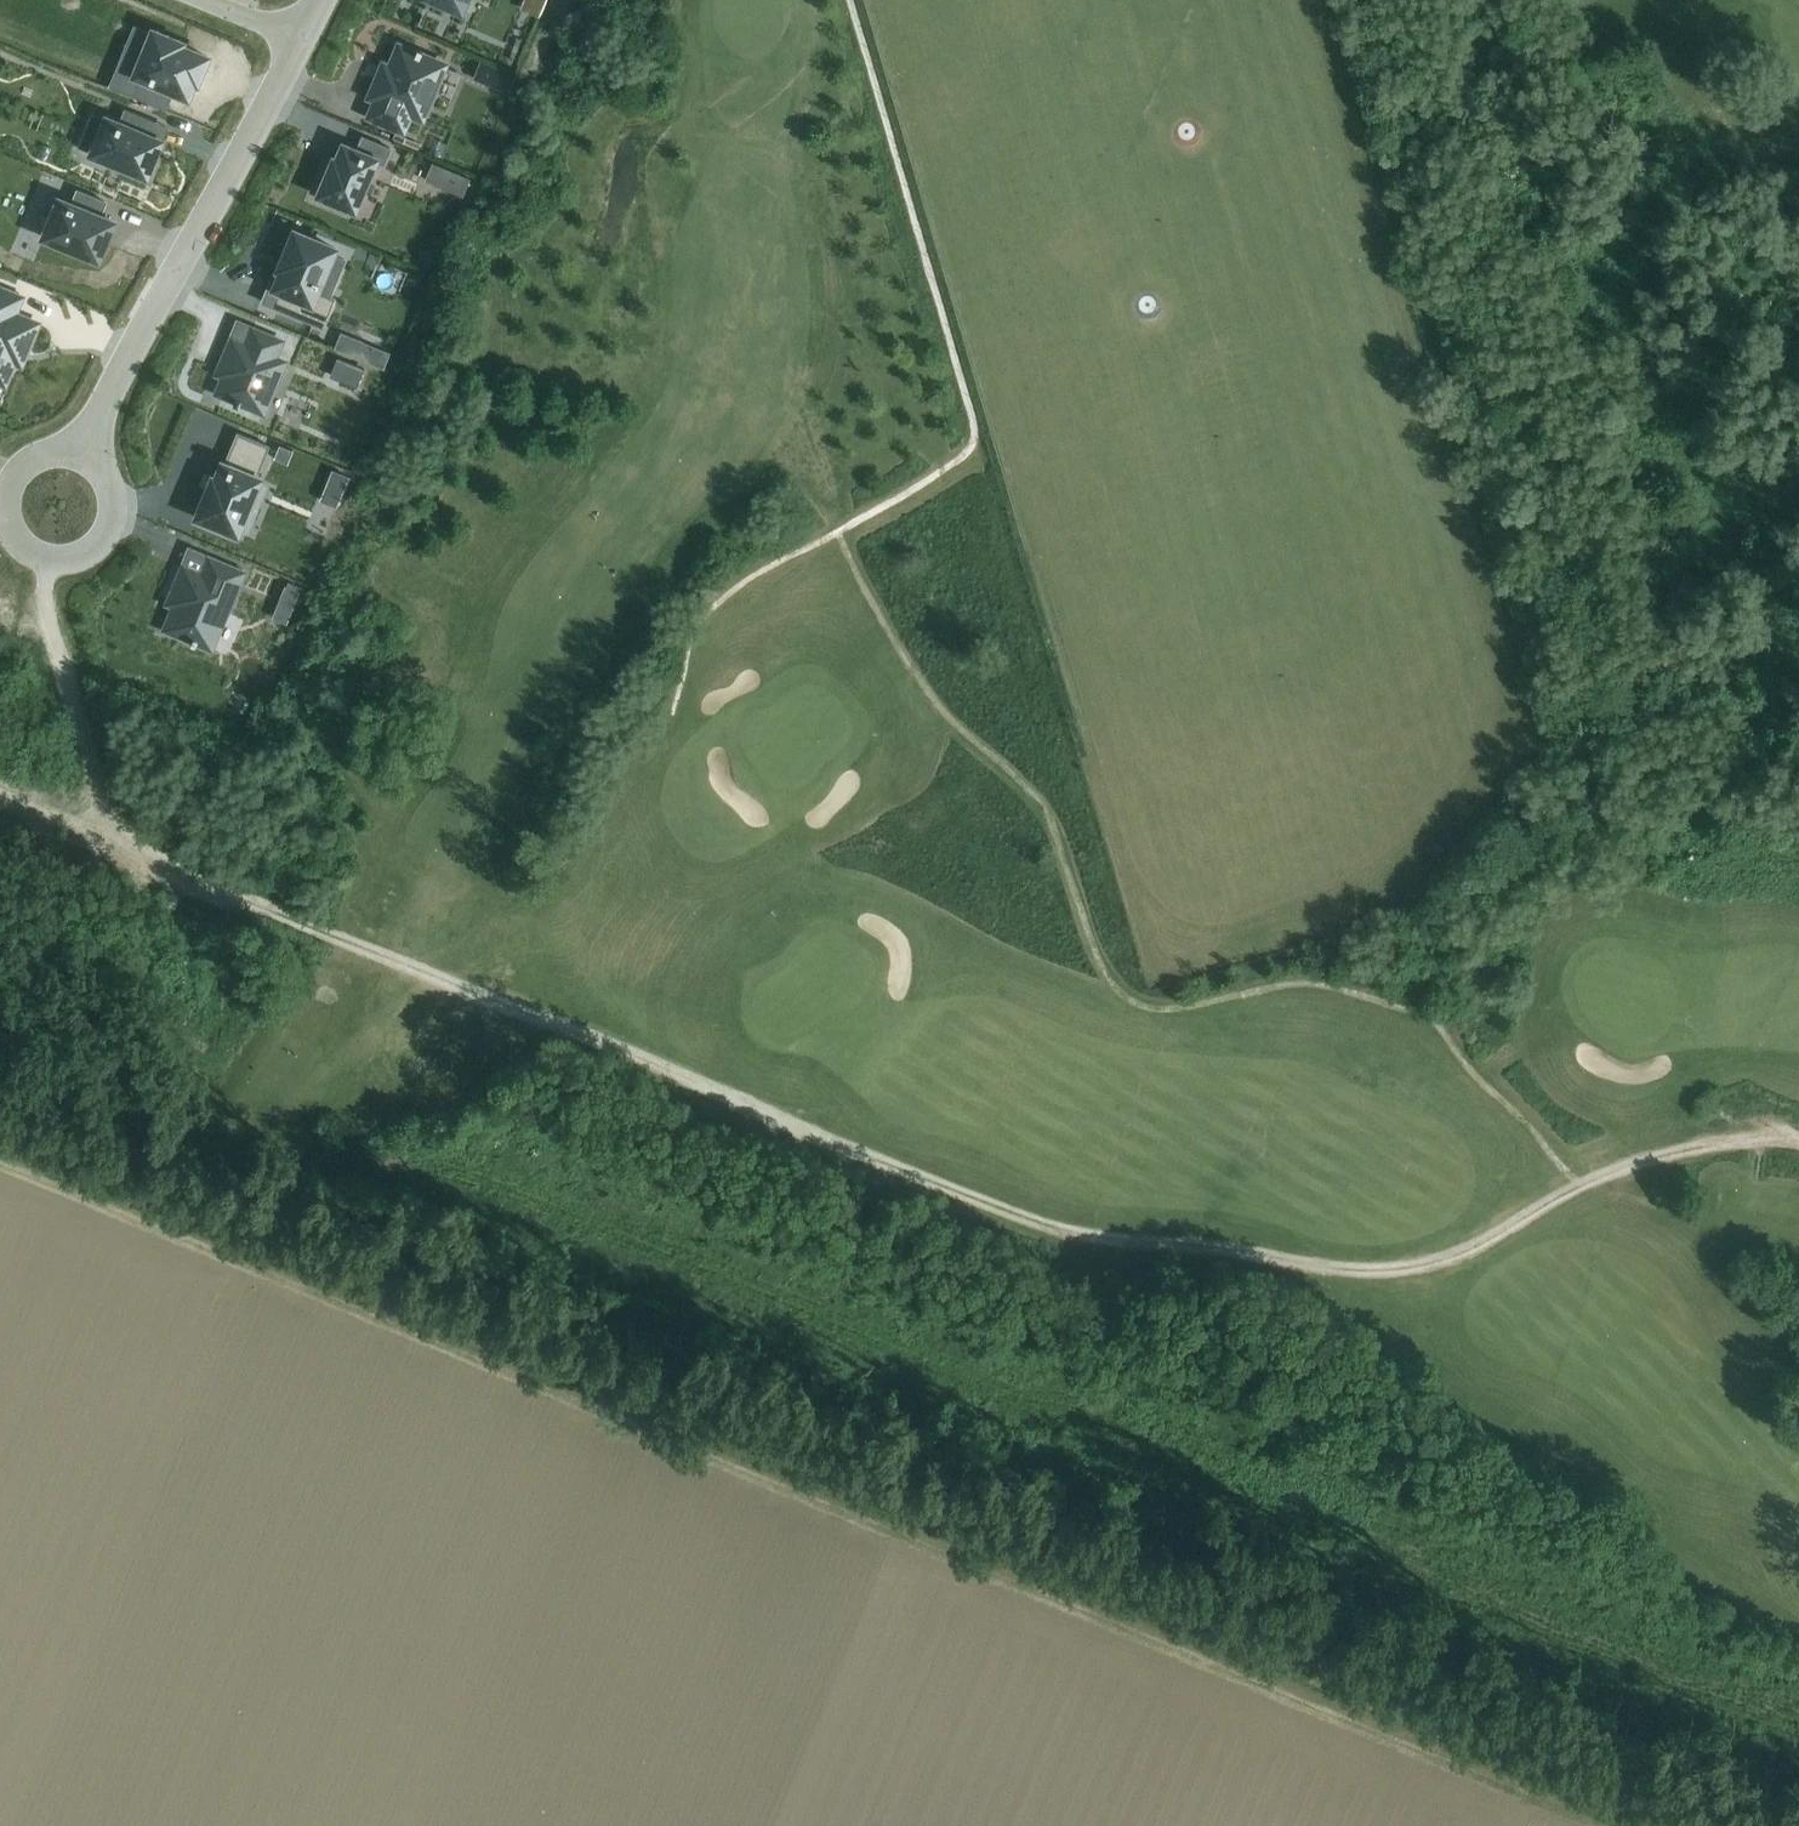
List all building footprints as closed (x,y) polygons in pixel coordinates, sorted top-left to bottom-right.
[(461,11),(466,0),(434,0),(461,11)] [(134,26),(124,51),(142,58),(135,75),(141,78),(133,96),(166,109),(172,96),(174,91),(187,97),(194,82),(197,83),(198,78),(200,79),(201,77),(199,76),(204,64),(206,64),(207,62),(205,62),(207,57),(181,46),(182,43),(179,42),(180,41),(178,40),(177,41),(168,38),(169,36),(167,36),(166,37),(158,33),(158,32),(156,31),(156,33),(153,31),(152,33),(147,31),(134,26)] [(377,100),(370,117),(402,130),(409,114),(421,119),(444,65),(420,55),(422,51),(418,50),(416,53),(399,46),(390,68),(383,65),(370,97),(377,100)] [(106,119),(92,154),(146,176),(160,141),(147,136),(153,121),(125,110),(119,124),(106,119)] [(321,191),(319,195),(324,197),(322,202),(340,209),(342,205),(354,210),(375,161),(384,165),(390,149),(362,137),(356,151),(343,146),(337,162),(334,160),(327,177),(326,176),(325,178),(326,179),(324,183),(323,182),(322,184),(324,185),(322,190),(320,189),(319,191),(321,191)] [(59,200),(44,238),(98,260),(113,223),(100,217),(106,203),(78,191),(72,205),(59,200)] [(279,291),(272,307),(322,328),(334,298),(316,291),(334,249),(295,232),(279,270),(282,271),(275,289),(279,291)] [(4,384),(13,362),(20,364),(37,324),(14,314),(20,298),(0,289),(0,382),(4,384)] [(225,377),(218,393),(235,401),(234,404),(238,406),(239,402),(262,412),(283,363),(273,359),(280,342),(252,330),(245,347),(232,341),(218,374),(225,377)] [(364,369),(356,366),(349,382),(357,386),(364,369)] [(208,491),(197,518),(237,534),(260,479),(256,478),(269,446),(238,433),(225,465),(223,464),(217,480),(213,478),(208,491)] [(293,451),(279,445),(274,459),(287,464),(293,451)] [(175,606),(166,629),(193,641),(191,644),(195,646),(197,642),(210,648),(242,573),(209,560),(202,576),(183,568),(169,603),(175,606)]
